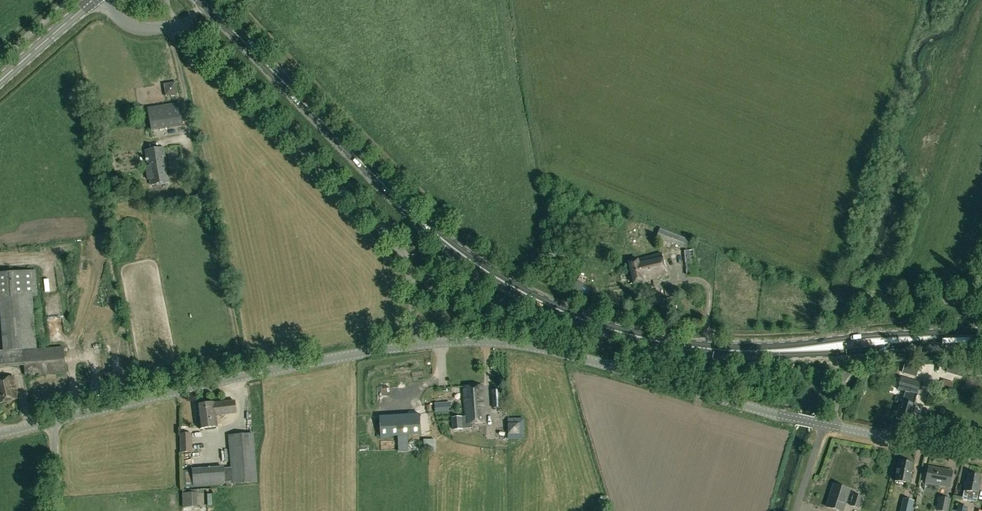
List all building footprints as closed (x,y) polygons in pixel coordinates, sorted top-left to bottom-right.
[(180,104),(147,109),(151,130),(183,124),(180,104)] [(163,147),(145,151),(147,167),(145,167),(147,179),(151,179),(151,180),(150,181),(150,185),(169,181),(168,176),(163,147)] [(689,240),(660,228),(656,237),(685,249),(689,240)] [(695,275),(693,250),(683,251),(686,276),(695,275)] [(634,284),(667,275),(661,253),(628,262),(634,284)] [(37,295),(35,271),(0,273),(0,298),(2,298),(6,350),(0,351),(1,366),(24,364),(25,376),(66,373),(63,348),(36,350),(32,296),(37,295)] [(117,302),(121,290),(115,288),(111,300),(117,302)] [(60,290),(51,292),(53,299),(62,297),(60,290)] [(487,359),(491,365),(496,361),(492,355),(487,359)] [(903,374),(911,376),(914,362),(908,360),(907,366),(905,366),(903,374)] [(946,369),(962,372),(963,365),(947,362),(946,369)] [(805,367),(798,365),(795,377),(802,379),(805,367)] [(18,398),(13,376),(0,380),(0,403),(18,398)] [(904,419),(909,420),(911,413),(913,414),(915,405),(914,405),(915,400),(920,383),(901,377),(897,390),(906,392),(905,397),(904,397),(902,402),(897,417),(899,417),(900,419),(902,420),(904,419)] [(465,423),(466,424),(484,422),(482,386),(463,387),(465,416),(461,416),(452,417),(453,429),(462,428),(462,424),(465,423)] [(502,407),(501,390),(492,390),(493,408),(502,407)] [(214,427),(217,427),(216,415),(236,413),(234,401),(215,403),(214,403),(196,405),(199,429),(206,428),(206,430),(214,429),(214,427)] [(431,419),(381,420),(381,425),(389,425),(389,427),(423,426),(423,428),(431,428),(431,419)] [(507,420),(507,441),(524,441),(524,419),(507,420)] [(192,452),(191,434),(180,435),(181,452),(192,452)] [(232,474),(224,475),(223,468),(192,470),(193,486),(256,481),(253,434),(229,436),(232,474)] [(905,462),(904,461),(901,460),(900,461),(898,461),(894,480),(909,483),(913,464),(911,463),(911,462),(908,461),(907,462),(905,462)] [(925,482),(949,487),(952,471),(928,467),(925,482)] [(967,481),(965,481),(964,490),(962,499),(976,502),(978,493),(980,484),(979,483),(980,476),(968,474),(967,481)] [(833,484),(831,492),(832,493),(830,498),(829,498),(826,507),(840,510),(842,510),(849,489),(833,484)] [(198,507),(198,493),(182,493),(183,508),(198,507)] [(854,494),(850,506),(858,508),(862,496),(854,494)] [(939,497),(937,510),(943,510),(948,510),(950,499),(939,497)] [(899,510),(911,510),(913,500),(902,498),(899,510)]
